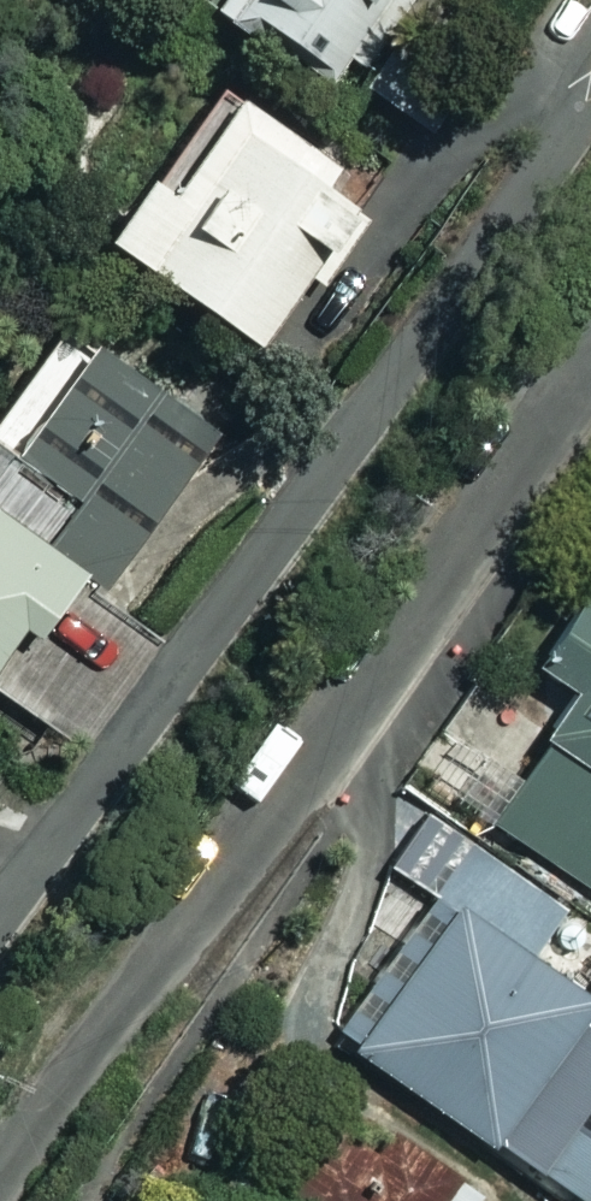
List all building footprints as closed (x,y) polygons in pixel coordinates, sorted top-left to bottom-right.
[(244,25),(252,15),(353,86),(414,0),(208,0),(244,25)] [(343,164),(232,85),(166,178),(146,164),(102,226),(261,339),(310,269),(322,278),(369,211),(329,183),(343,164)] [(62,321),(0,403),(0,675),(78,570),(100,586),(213,433),(62,321)] [(579,583),(529,654),(577,688),(489,810),(590,883),(590,591),(579,583)] [(475,847),(435,907),(410,890),(322,1022),(583,1194),(590,1183),(590,1125),(574,1114),(590,1089),(590,991),(530,950),(561,904),(475,847)] [(481,1182),(348,1079),(253,1200),(466,1200),(481,1182)]
